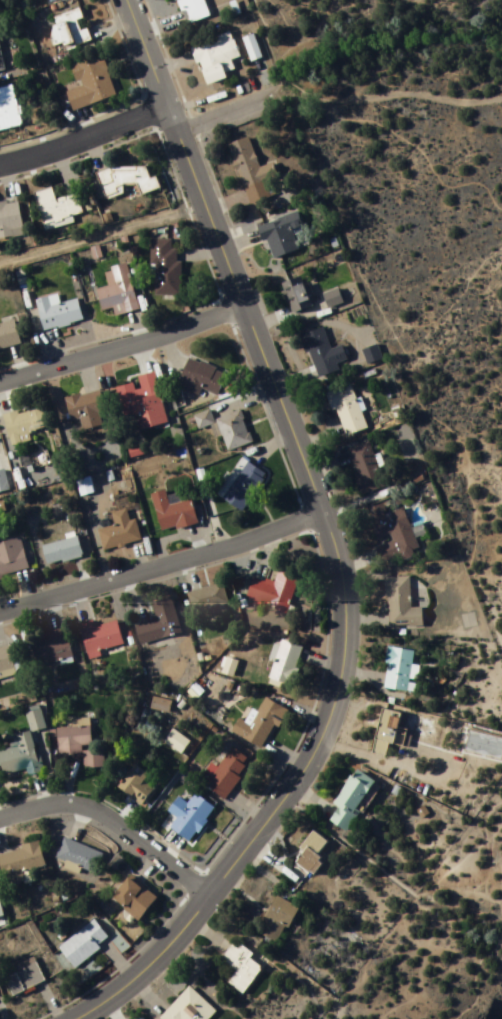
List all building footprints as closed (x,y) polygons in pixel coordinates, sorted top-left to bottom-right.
[(187,26),(211,16),(204,0),(176,0),(187,26)] [(48,19),(59,53),(91,43),(80,9),(48,19)] [(192,48),(206,86),(226,79),(224,73),(234,69),(231,61),(239,58),(231,34),(192,48)] [(117,97),(103,56),(72,66),(79,89),(67,93),(73,111),(117,97)] [(22,126),(14,87),(0,90),(0,131),(22,126)] [(247,204),(274,196),(270,181),(278,179),(274,163),(259,168),(250,137),(229,143),(247,204)] [(160,189),(157,177),(150,179),(145,161),(98,175),(105,199),(122,194),(120,187),(137,183),(141,195),(160,189)] [(43,225),(83,215),(78,195),(56,200),(53,188),(35,192),(43,225)] [(19,202),(0,204),(0,240),(24,237),(19,202)] [(259,226),(272,260),(300,249),(296,238),(305,235),(297,212),(259,226)] [(173,240),(153,240),(153,296),(180,297),(180,251),(172,251),(173,240)] [(128,266),(105,271),(109,289),(98,291),(102,312),(113,309),(114,317),(138,312),(128,266)] [(293,314),(313,307),(302,277),(282,284),(293,314)] [(324,296),(330,308),(343,302),(337,290),(324,296)] [(78,300),(61,305),(58,295),(37,300),(44,332),(83,322),(78,300)] [(21,346),(16,322),(0,325),(0,350),(21,346)] [(305,334),(316,378),(340,372),(338,363),(347,360),(344,346),(330,350),(325,329),(305,334)] [(377,351),(377,348),(365,350),(367,365),(382,362),(380,351),(377,351)] [(199,396),(202,389),(218,397),(228,375),(191,358),(178,387),(199,396)] [(117,387),(124,418),(133,416),(137,432),(168,424),(156,373),(136,377),(137,382),(117,387)] [(328,392),(344,438),(368,429),(352,384),(328,392)] [(105,414),(100,391),(65,399),(70,423),(81,420),(83,431),(103,426),(100,415),(105,414)] [(11,445),(50,434),(42,406),(4,417),(11,445)] [(228,453),(253,444),(241,411),(217,420),(228,453)] [(200,429),(214,425),(211,412),(196,416),(200,429)] [(361,496),(385,489),(372,443),(348,449),(361,496)] [(221,498),(243,513),(268,476),(245,461),(221,498)] [(10,491),(5,470),(0,472),(0,494),(10,491)] [(76,483),(81,497),(95,492),(90,477),(76,483)] [(192,501),(169,507),(166,492),(152,495),(162,534),(198,525),(192,501)] [(368,510),(379,544),(377,545),(383,564),(419,552),(405,509),(387,515),(384,505),(368,510)] [(142,542),(137,520),(98,530),(103,551),(142,542)] [(83,559),(78,533),(66,535),(67,541),(43,546),(47,566),(83,559)] [(21,539),(0,544),(0,580),(29,572),(21,539)] [(253,578),(246,600),(287,613),(299,578),(280,572),(275,585),(253,578)] [(411,578),(387,579),(388,627),(423,626),(423,609),(411,609),(411,578)] [(193,613),(228,606),(224,585),(188,593),(193,613)] [(181,634),(172,598),(152,603),(157,621),(135,627),(140,646),(151,643),(153,650),(165,647),(163,638),(181,634)] [(79,625),(88,658),(125,647),(117,622),(96,628),(94,621),(79,625)] [(66,629),(51,632),(53,642),(34,646),(39,668),(73,659),(66,629)] [(302,648),(278,640),(266,680),(291,687),(302,648)] [(16,676),(9,647),(0,650),(0,681),(16,676)] [(383,689),(408,692),(415,652),(390,648),(383,689)] [(238,663),(228,659),(222,673),(232,677),(238,663)] [(232,733),(264,751),(286,711),(265,699),(250,725),(240,720),(232,733)] [(154,701),(154,711),(169,712),(170,703),(154,701)] [(45,729),(41,708),(26,711),(31,733),(13,737),(16,749),(0,752),(0,761),(3,777),(40,769),(33,732),(45,729)] [(399,739),(404,713),(381,708),(374,741),(406,748),(407,740),(399,739)] [(57,729),(59,758),(84,757),(84,770),(105,768),(104,749),(92,750),(90,719),(72,720),(72,729),(57,729)] [(181,755),(190,742),(173,731),(164,743),(181,755)] [(471,732),(466,752),(501,760),(501,740),(471,732)] [(252,762),(229,746),(203,784),(226,800),(252,762)] [(150,776),(136,765),(118,789),(142,806),(155,789),(146,782),(150,776)] [(377,784),(357,770),(334,805),(339,809),(330,822),(345,832),(377,784)] [(179,798),(168,812),(176,819),(169,828),(190,844),(216,810),(196,794),(187,805),(179,798)] [(318,856),(328,844),(316,833),(294,860),(313,877),(325,862),(318,856)] [(57,859),(95,875),(104,855),(65,838),(57,859)] [(41,845),(0,853),(0,862),(5,887),(25,883),(23,871),(45,866),(41,845)] [(139,922),(157,900),(130,878),(112,900),(139,922)] [(300,910),(278,897),(257,932),(280,946),(300,910)] [(110,942),(95,921),(59,948),(74,969),(110,942)] [(229,983),(243,995),(265,968),(235,944),(223,959),(238,972),(229,983)] [(13,997),(45,983),(35,958),(15,967),(18,974),(6,980),(13,997)] [(190,987),(160,1018),(211,1018),(217,1013),(190,987)]
